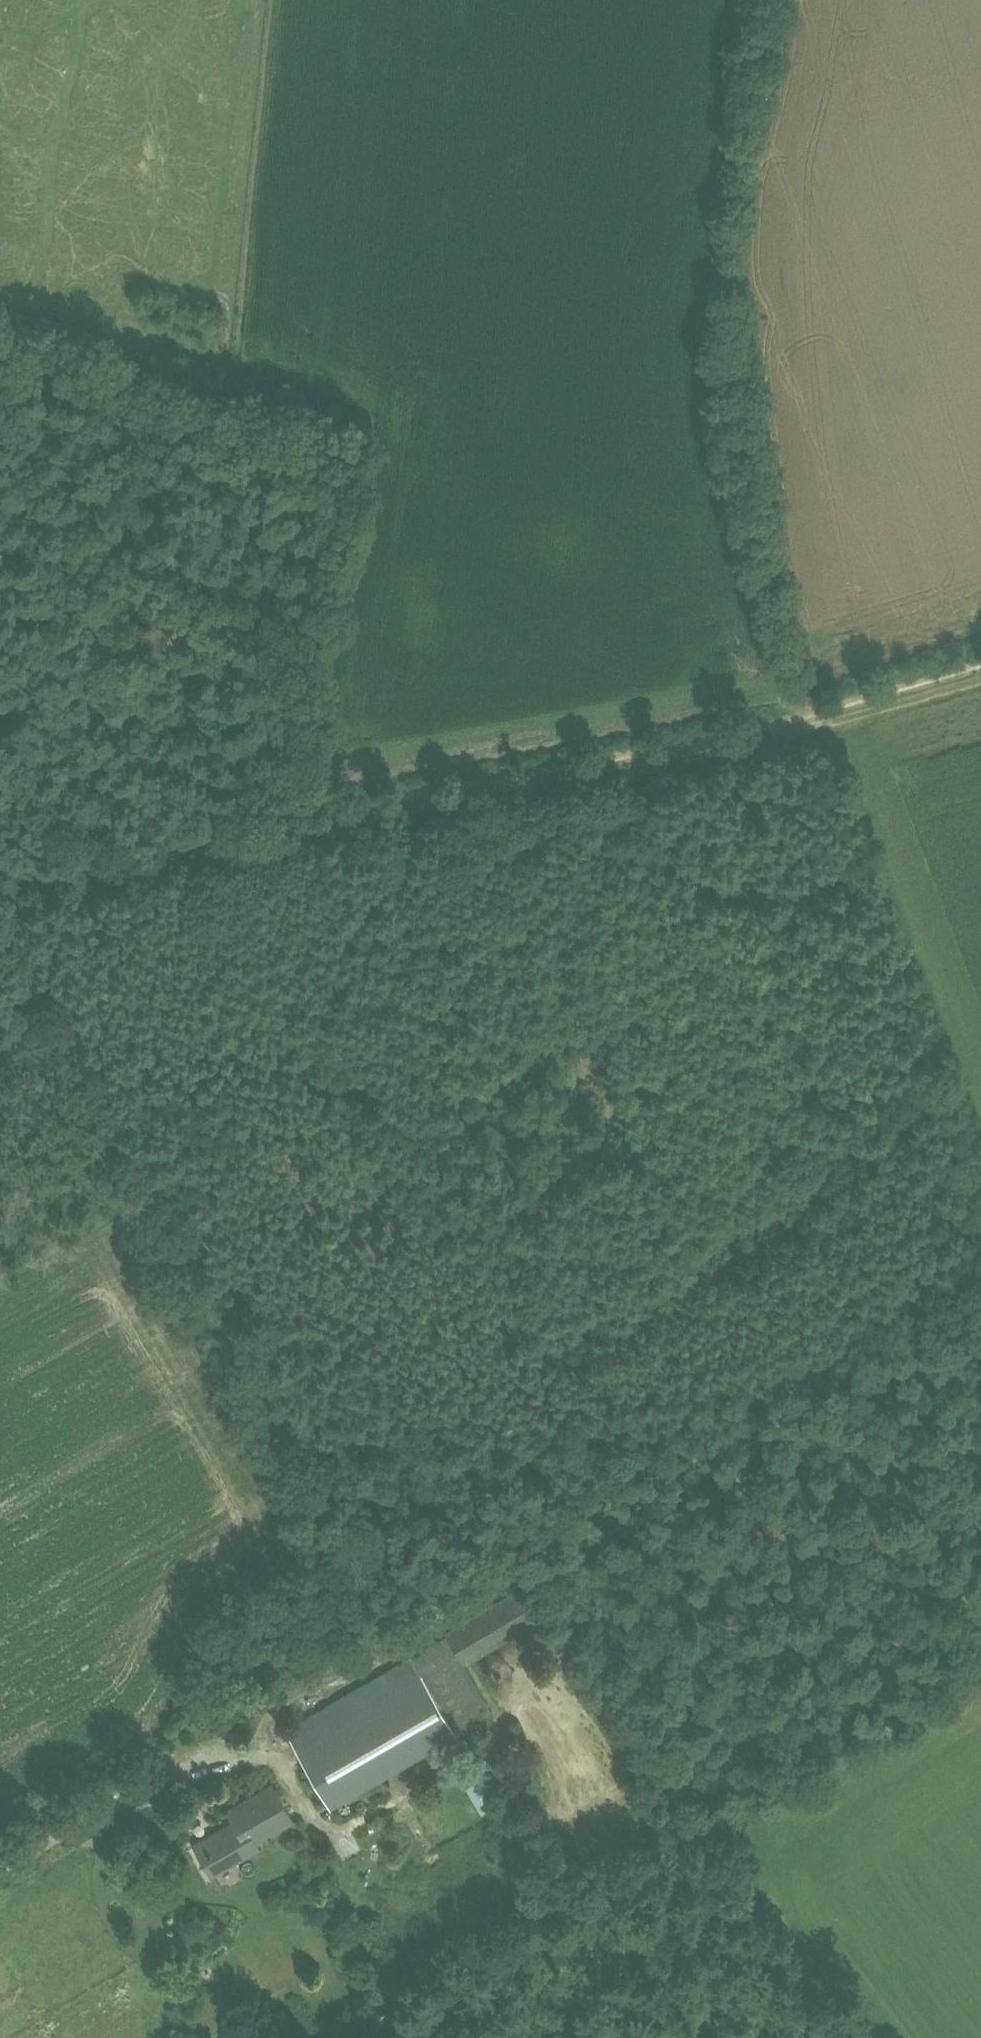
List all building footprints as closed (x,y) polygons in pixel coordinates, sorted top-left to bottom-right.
[(286,1728),(330,1805),(455,1733),(492,1711),(466,1664),(538,1623),(518,1588),(483,1609),(445,1633),(446,1635),(286,1728)] [(412,1611),(416,1617),(438,1605),(435,1598),(412,1611)] [(233,1821),(223,1828),(194,1844),(211,1874),(250,1852),(247,1846),(250,1844),(293,1819),(272,1783),(226,1809),(233,1821)] [(382,1808),(400,1796),(390,1783),(373,1795),(382,1808)]
